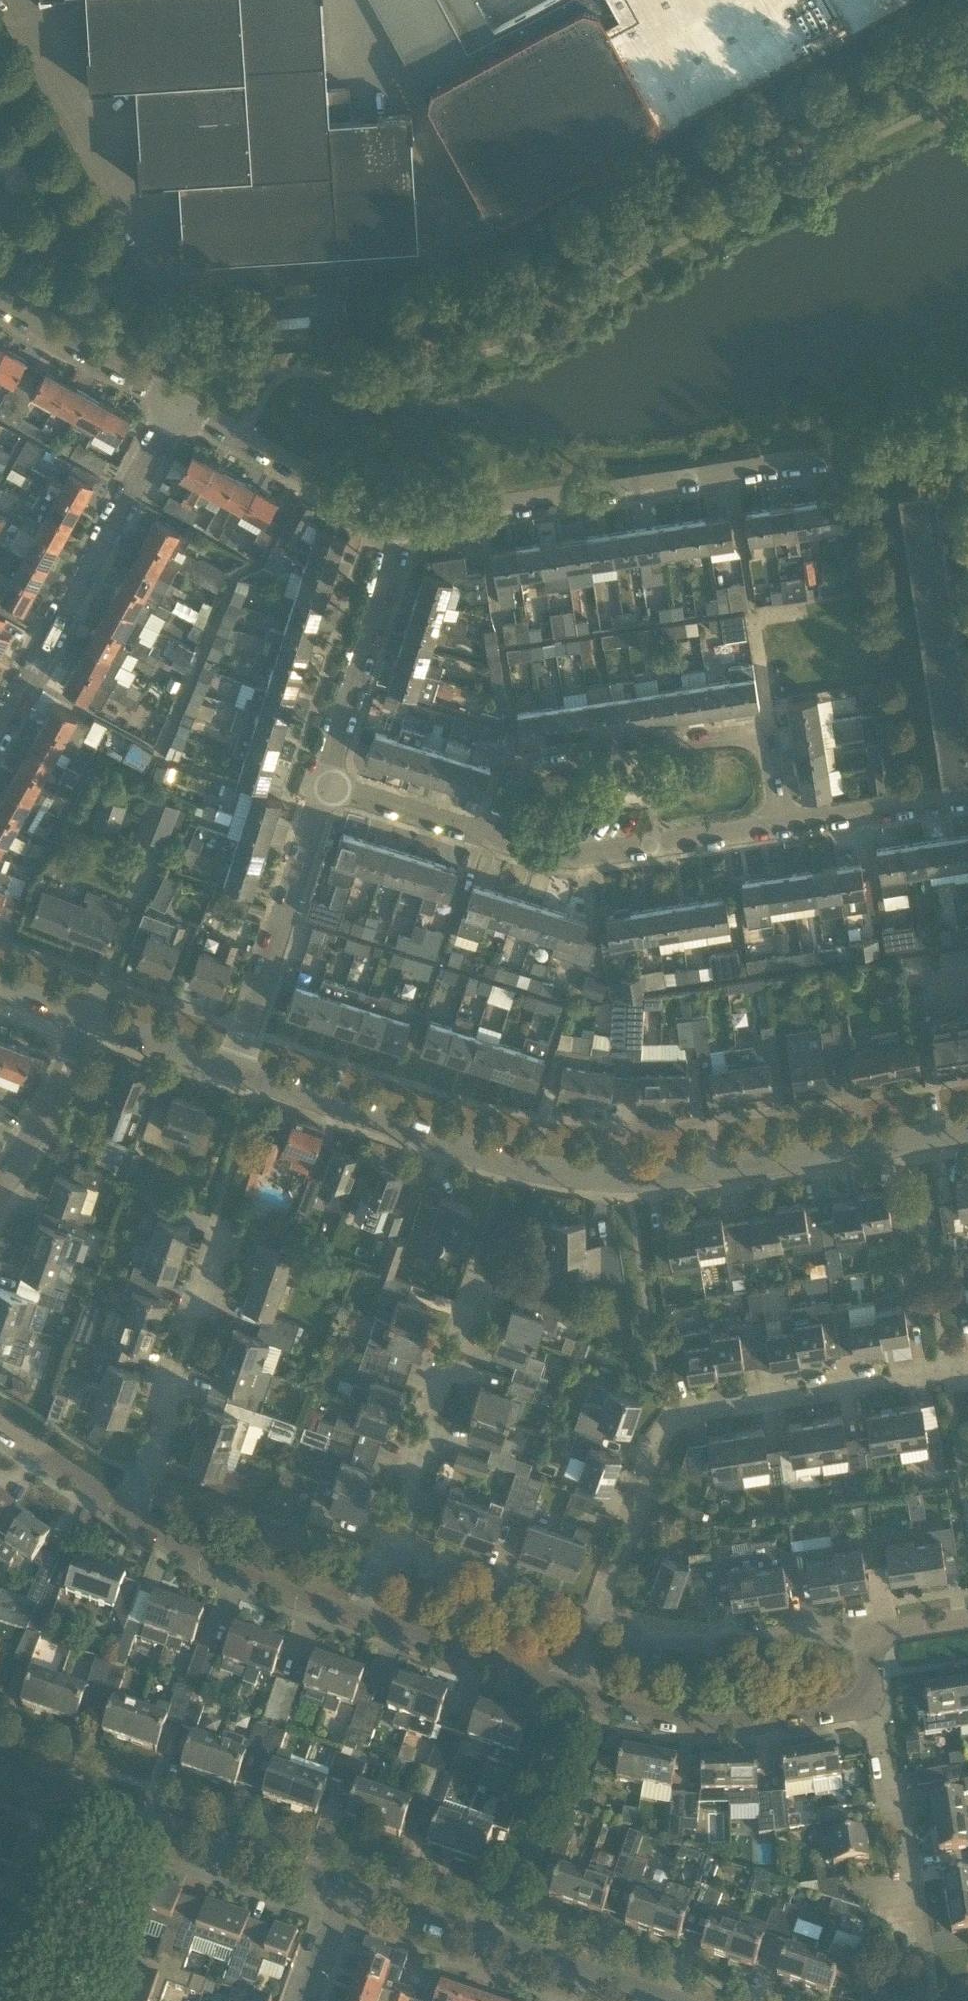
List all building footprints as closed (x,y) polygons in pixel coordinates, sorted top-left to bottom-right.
[(136,85),(245,78),(245,67),(240,0),(87,0),(90,57),(89,57),(91,90),(113,87),(136,85)] [(245,67),(326,62),(322,0),(240,0),(245,67)] [(489,214),(504,218),(655,135),(657,129),(659,130),(896,0),(548,0),(494,29),(478,0),(373,0),(429,103),(428,103),(489,214)] [(245,67),(245,78),(252,177),(333,171),(330,120),(351,119),(349,87),(328,88),(326,62),(245,67)] [(164,182),(179,181),(252,177),(245,78),(136,85),(141,153),(139,153),(142,185),(164,184),(164,182)] [(333,171),(252,177),(179,181),(183,231),(181,231),(183,263),(206,262),(206,260),(338,252),(333,171)] [(278,327),(310,324),(312,344),(351,340),(348,310),(341,310),(338,276),(316,278),(318,292),(264,297),(265,317),(277,316),(278,327)] [(0,358),(0,379),(1,377),(13,383),(26,360),(5,348),(0,358)] [(55,406),(68,383),(46,371),(33,394),(55,406)] [(88,394),(68,383),(55,406),(75,417),(88,394)] [(18,398),(6,392),(0,402),(0,416),(6,420),(18,398)] [(93,435),(96,429),(109,406),(88,394),(75,417),(72,423),(93,435)] [(37,437),(42,428),(22,417),(29,405),(18,398),(6,420),(17,426),(37,437)] [(109,406),(96,429),(118,441),(130,418),(109,406)] [(42,428),(37,437),(45,441),(53,427),(45,423),(42,428)] [(71,455),(79,460),(86,448),(78,443),(71,455)] [(4,463),(10,453),(0,447),(0,461),(4,463)] [(100,471),(106,460),(86,448),(79,460),(100,471)] [(180,476),(191,482),(180,501),(170,495),(164,507),(184,518),(191,506),(196,498),(215,464),(193,452),(180,476)] [(11,467),(31,478),(82,506),(94,484),(70,471),(63,483),(47,474),(16,458),(11,467)] [(235,476),(215,464),(196,498),(206,504),(212,493),(222,499),(235,476)] [(218,537),(226,541),(234,528),(243,511),(256,487),(235,476),(222,499),(233,505),(223,523),(225,524),(218,537)] [(70,526),(82,506),(31,478),(27,485),(40,493),(33,505),(47,513),(70,526)] [(909,561),(946,555),(941,524),(946,524),(945,513),(940,514),(935,483),(898,488),(909,561)] [(264,522),(268,517),(278,499),(256,487),(243,511),(263,522),(264,522)] [(819,500),(817,501),(822,531),(823,542),(852,538),(851,527),(846,528),(842,497),(831,499),(828,495),(820,497),(819,500)] [(306,521),(308,518),(314,508),(300,500),(281,535),(310,551),(338,561),(346,537),(317,527),(306,521)] [(822,531),(817,501),(794,504),(798,535),(822,531)] [(794,504),(770,508),(774,539),(777,554),(801,551),(798,535),(794,504)] [(199,511),(191,506),(184,518),(192,523),(199,511)] [(774,539),(770,508),(746,512),(750,542),(774,539)] [(21,526),(59,547),(70,526),(47,513),(41,524),(26,515),(25,518),(12,511),(7,519),(21,526)] [(730,514),(705,518),(710,548),(735,544),(730,514)] [(265,545),(278,522),(268,517),(264,522),(263,522),(254,539),(265,545)] [(682,522),(687,552),(710,548),(705,518),(682,522)] [(183,550),(190,538),(156,519),(145,540),(173,555),(178,547),(183,550)] [(662,556),(687,552),(682,522),(658,525),(662,556)] [(658,525),(635,529),(639,559),(651,557),(653,570),(664,568),(662,556),(658,525)] [(9,547),(47,568),(59,547),(21,526),(9,547)] [(234,528),(226,541),(234,545),(241,532),(234,528)] [(635,529),(611,532),(616,563),(639,559),(635,529)] [(611,532),(588,536),(592,566),(616,563),(611,532)] [(588,536),(563,540),(568,570),(592,566),(588,536)] [(156,573),(162,563),(176,570),(177,569),(217,591),(221,581),(182,560),(173,555),(145,540),(133,560),(156,573)] [(539,543),(544,573),(546,590),(570,586),(568,570),(563,540),(539,543)] [(539,543),(516,547),(521,577),(544,573),(539,543)] [(302,575),(331,583),(338,561),(310,551),(305,564),(284,551),(284,550),(275,545),(269,556),(279,562),(280,561),(302,573),(302,575)] [(0,558),(0,569),(35,589),(47,568),(9,547),(2,559),(0,558)] [(511,578),(521,577),(516,547),(492,551),(496,580),(499,603),(505,607),(515,605),(511,578)] [(186,553),(182,560),(221,581),(226,570),(200,557),(199,560),(186,553)] [(424,572),(417,596),(446,604),(453,581),(468,587),(470,600),(488,597),(487,588),(484,569),(467,571),(465,555),(432,559),(433,560),(435,575),(424,572)] [(920,632),(957,627),(952,596),(957,595),(956,585),(951,585),(946,555),(909,561),(920,632)] [(279,562),(269,556),(263,566),(274,572),(276,568),(279,562)] [(813,558),(802,560),(805,580),(816,579),(813,558)] [(121,582),(172,609),(177,600),(150,585),(156,573),(133,560),(121,582)] [(0,597),(0,610),(17,619),(23,609),(24,610),(35,589),(0,569),(0,582),(6,586),(0,597)] [(784,601),(781,579),(780,573),(754,577),(758,605),(784,601)] [(295,597),(324,606),(331,583),(302,575),(295,597)] [(803,576),(781,579),(784,601),(807,598),(805,588),(803,576)] [(231,600),(241,605),(245,594),(248,596),(249,594),(248,593),(252,583),(240,578),(231,600)] [(842,580),(830,582),(832,594),(844,592),(842,580)] [(167,618),(172,609),(121,582),(110,603),(145,622),(151,609),(167,618)] [(832,594),(830,582),(817,584),(819,596),(832,594)] [(718,599),(720,611),(747,607),(744,583),(727,586),(729,597),(718,599)] [(805,588),(807,598),(814,596),(812,587),(805,588)] [(288,620),(317,630),(324,606),(295,597),(286,594),(279,617),(288,620)] [(417,596),(410,618),(438,627),(463,635),(466,624),(442,617),(446,604),(417,596)] [(706,600),(708,613),(720,611),(718,599),(706,600)] [(231,600),(226,612),(237,615),(241,605),(231,600)] [(206,623),(212,604),(201,601),(195,620),(206,623)] [(145,622),(110,603),(98,625),(126,639),(135,644),(148,652),(153,644),(139,636),(142,632),(140,630),(145,622)] [(669,606),(671,618),(685,616),(683,604),(669,606)] [(659,608),(660,620),(671,618),(669,606),(659,608)] [(560,611),(564,634),(577,632),(575,621),(573,609),(560,611)] [(226,612),(221,624),(232,627),(237,616),(237,615),(226,612)] [(635,612),(623,614),(625,625),(637,624),(635,612)] [(745,613),(721,617),(723,629),(724,640),(749,637),(745,613)] [(613,627),(625,625),(623,614),(611,615),(613,627)] [(10,634),(0,629),(6,619),(0,616),(0,653),(10,634)] [(721,617),(709,619),(711,631),(723,629),(721,617)] [(438,627),(410,618),(403,640),(431,649),(438,627)] [(587,619),(575,621),(577,632),(589,630),(587,619)] [(266,638),(271,639),(310,652),(317,630),(288,620),(284,632),(269,627),(266,638)] [(506,644),(530,640),(528,628),(517,630),(516,621),(502,623),(506,644)] [(685,622),(673,624),(675,636),(687,634),(685,622)] [(188,634),(198,640),(203,628),(194,623),(188,634)] [(221,624),(213,644),(223,648),(231,652),(238,629),(232,627),(221,624)] [(663,638),(675,636),(673,624),(661,626),(663,638)] [(126,639),(98,625),(87,645),(120,663),(128,650),(122,647),(126,639)] [(540,626),(528,628),(530,640),(542,638),(540,626)] [(957,627),(920,632),(931,704),(967,699),(963,668),(967,668),(967,665),(967,657),(962,658),(957,627)] [(497,641),(495,629),(484,631),(486,643),(497,641)] [(626,632),(627,643),(639,642),(638,630),(626,632)] [(627,643),(626,632),(614,633),(616,645),(627,643)] [(590,637),(578,639),(580,651),(592,649),(590,637)] [(271,639),(267,651),(258,648),(254,660),(274,666),(303,675),(310,652),(271,639)] [(568,652),(580,651),(578,639),(566,641),(568,652)] [(403,640),(395,663),(439,678),(442,667),(427,662),(431,649),(403,640)] [(497,641),(486,643),(488,654),(499,653),(497,641)] [(178,642),(170,656),(188,665),(194,649),(178,642)] [(131,652),(144,659),(148,652),(135,644),(131,652)] [(208,655),(218,660),(223,648),(213,644),(208,655)] [(531,646),(533,658),(545,656),(543,644),(531,646)] [(87,645),(75,665),(125,693),(129,685),(117,678),(119,675),(115,673),(120,663),(87,645)] [(531,646),(519,648),(521,660),(533,658),(531,646)] [(148,652),(144,659),(152,664),(157,656),(156,656),(148,652)] [(395,663),(388,687),(416,697),(417,696),(432,700),(439,678),(395,663)] [(753,663),(729,667),(731,680),(735,710),(750,707),(759,706),(753,663)] [(140,701),(125,693),(75,665),(63,687),(101,707),(108,694),(136,709),(140,701)] [(266,689),(295,698),(303,675),(274,666),(266,689)] [(203,667),(194,689),(204,693),(208,683),(210,683),(214,672),(203,667)] [(617,728),(640,724),(636,694),(633,679),(622,680),(625,696),(612,698),(617,728)] [(731,680),(707,684),(711,713),(735,710),(731,680)] [(506,694),(504,682),(492,684),(494,696),(506,694)] [(688,717),(711,713),(707,684),(683,687),(688,717)] [(259,711),(288,721),(295,698),(266,689),(256,685),(252,697),(248,695),(244,706),(260,711),(259,711)] [(688,717),(683,687),(659,691),(664,721),(688,717)] [(194,689),(189,701),(199,705),(201,701),(204,693),(194,689)] [(659,691),(644,693),(636,694),(640,724),(664,721),(659,691)] [(398,697),(386,693),(383,705),(395,708),(398,697)] [(506,694),(494,696),(496,708),(507,706),(506,694)] [(617,728),(612,698),(588,702),(593,732),(617,728)] [(787,702),(791,726),(821,722),(817,698),(787,702)] [(931,704),(942,777),(967,773),(967,699),(931,704)] [(189,700),(184,711),(196,716),(211,721),(216,707),(201,701),(199,705),(189,701),(189,700)] [(593,732),(588,702),(565,705),(569,736),(593,732)] [(83,738),(90,724),(54,704),(42,726),(92,754),(97,746),(83,738)] [(433,708),(421,704),(417,715),(429,719),(433,708)] [(569,736),(565,705),(541,709),(546,739),(569,736)] [(433,708),(429,719),(440,722),(444,711),(433,708)] [(541,709),(517,713),(521,743),(546,739),(541,709)] [(179,722),(175,733),(186,737),(190,727),(192,727),(196,716),(183,711),(179,722)] [(281,744),(288,721),(259,711),(252,735),(281,744)] [(875,711),(860,714),(864,739),(879,736),(875,711)] [(463,730),(475,733),(478,722),(467,718),(463,730)] [(478,722),(475,733),(486,737),(490,726),(478,722)] [(791,726),(795,750),(825,746),(821,722),(791,726)] [(92,754),(42,726),(31,746),(55,759),(61,749),(73,756),(75,754),(88,761),(92,754)] [(245,756),(245,758),(274,767),(281,744),(252,735),(240,731),(233,753),(245,756)] [(365,760),(388,768),(397,738),(375,731),(365,760)] [(170,745),(166,756),(178,760),(182,749),(186,737),(175,733),(171,745),(170,745)] [(397,738),(388,768),(411,775),(420,745),(397,738)] [(153,752),(138,744),(131,756),(146,764),(153,752)] [(420,745),(411,775),(435,782),(444,753),(420,745)] [(55,759),(31,746),(19,767),(69,794),(73,787),(59,779),(66,766),(55,759)] [(795,750),(798,774),(829,769),(825,746),(795,750)] [(870,763),(881,761),(882,761),(881,749),(869,751),(870,763)] [(444,753),(435,782),(457,789),(466,760),(444,753)] [(267,789),(274,767),(245,758),(237,780),(267,789)] [(466,760),(457,789),(481,797),(490,767),(466,760)] [(881,761),(870,763),(866,763),(870,792),(885,789),(881,761)] [(69,794),(19,767),(7,788),(41,806),(47,794),(64,803),(69,794)] [(829,769),(798,774),(802,798),(833,793),(829,769)] [(7,788),(0,801),(0,811),(46,836),(50,828),(38,822),(45,809),(41,806),(7,788)] [(282,801),(279,800),(253,792),(246,816),(274,825),(282,801)] [(92,820),(118,829),(127,804),(101,795),(92,820)] [(152,795),(136,834),(166,846),(181,807),(152,795)] [(217,806),(206,803),(202,814),(214,818),(217,806)] [(0,811),(0,839),(8,844),(15,832),(28,839),(29,837),(41,844),(46,836),(0,811)] [(246,816),(238,839),(267,848),(274,825),(246,816)] [(342,883),(334,906),(344,910),(352,886),(357,869),(367,840),(342,833),(333,862),(328,879),(342,883)] [(948,837),(953,868),(967,865),(967,834),(948,837)] [(188,846),(199,851),(204,840),(193,835),(188,846)] [(953,868),(948,837),(925,841),(929,871),(953,868)] [(238,839),(231,861),(260,871),(267,848),(238,839)] [(357,869),(380,877),(389,847),(367,840),(357,869)] [(901,845),(906,875),(929,871),(925,841),(901,845)] [(3,859),(7,860),(12,846),(8,844),(0,857),(0,866),(3,859)] [(877,848),(881,879),(883,894),(908,890),(906,875),(901,845),(877,848)] [(188,846),(183,857),(193,862),(199,851),(188,846)] [(380,877),(403,884),(412,854),(389,847),(380,877)] [(403,884),(425,891),(434,861),(412,854),(403,884)] [(253,894),(260,871),(231,861),(224,885),(253,894)] [(448,898),(458,869),(434,861),(425,891),(420,909),(432,913),(438,895),(448,898)] [(861,863),(837,867),(842,898),(844,912),(868,909),(861,863)] [(844,912),(842,898),(837,867),(812,870),(818,901),(820,917),(844,914),(844,912)] [(12,873),(0,868),(0,906),(12,873)] [(812,870),(788,874),(793,905),(818,901),(812,870)] [(181,879),(165,874),(151,903),(165,910),(181,879)] [(788,874),(765,878),(770,909),(793,905),(788,874)] [(772,921),(770,909),(765,878),(741,881),(748,924),(772,921)] [(487,920),(496,891),(472,884),(457,932),(481,939),(487,920)] [(105,948),(123,903),(87,889),(84,897),(89,898),(86,905),(43,889),(31,920),(105,948)] [(510,927),(519,898),(496,891),(487,920),(510,927)] [(222,910),(246,918),(251,902),(227,894),(222,910)] [(725,896),(700,901),(705,931),(730,927),(725,896)] [(542,905),(519,898),(510,927),(532,934),(542,905)] [(312,899),(306,917),(338,928),(344,910),(334,906),(312,899)] [(700,901),(677,904),(682,934),(705,931),(700,901)] [(682,934),(677,904),(654,908),(658,938),(682,934)] [(542,905),(532,934),(556,942),(565,913),(542,905)] [(614,910),(615,914),(606,916),(610,946),(635,942),(630,912),(629,908),(614,910)] [(654,908),(630,912),(635,942),(658,938),(654,908)] [(565,913),(556,942),(552,953),(589,964),(595,944),(582,939),(588,920),(565,913)] [(365,923),(361,935),(373,938),(380,918),(368,914),(365,923)] [(365,923),(358,921),(354,920),(350,931),(361,935),(365,923)] [(148,933),(138,960),(141,961),(141,967),(148,969),(151,965),(169,972),(187,926),(175,922),(168,940),(148,933)] [(917,946),(915,934),(913,923),(882,928),(885,951),(917,946)] [(325,930),(313,926),(310,937),(322,941),(325,930)] [(952,941),(964,939),(962,927),(950,929),(952,941)] [(787,930),(774,932),(777,950),(790,948),(787,930)] [(915,934),(917,946),(929,944),(927,932),(915,934)] [(407,949),(411,938),(399,934),(396,945),(407,949)] [(356,952),(359,940),(348,937),(345,948),(356,952)] [(411,938),(407,949),(419,953),(422,941),(411,938)] [(851,956),(874,953),(879,952),(877,938),(848,942),(851,956)] [(356,952),(362,953),(367,955),(371,944),(359,940),(356,952)] [(200,952),(189,979),(221,991),(238,945),(227,941),(219,959),(200,952)] [(839,958),(837,946),(825,948),(827,959),(839,958)] [(827,959),(825,948),(813,949),(815,961),(827,959)] [(390,963),(402,967),(405,955),(393,951),(390,963)] [(448,962),(460,966),(463,955),(451,951),(448,962)] [(710,955),(713,977),(741,973),(738,951),(710,955)] [(777,955),(779,966),(791,965),(789,954),(777,955)] [(433,963),(405,955),(402,967),(413,970),(411,974),(428,980),(433,963)] [(777,955),(766,957),(767,968),(779,966),(777,955)] [(494,977),(498,965),(486,962),(483,973),(494,977)] [(498,965),(494,977),(505,981),(509,969),(498,965)] [(687,969),(689,981),(701,979),(699,967),(687,969)] [(454,983),(458,972),(446,968),(442,979),(454,983)] [(639,972),(640,975),(642,988),(664,984),(662,969),(639,972)] [(675,971),(677,982),(689,981),(687,969),(675,971)] [(642,988),(640,975),(620,979),(623,999),(630,997),(643,995),(642,988)] [(528,988),(540,991),(543,980),(532,976),(528,988)] [(768,978),(728,984),(729,992),(769,986),(768,978)] [(318,991),(309,1021),(332,1028),(346,986),(323,979),(319,992),(318,991)] [(481,979),(477,990),(488,993),(492,982),(481,979)] [(543,980),(540,991),(551,995),(555,984),(543,980)] [(492,982),(488,993),(489,994),(487,999),(510,1006),(515,990),(492,982)] [(318,991),(295,984),(286,1013),(309,1021),(318,991)] [(346,986),(332,1028),(355,1035),(368,993),(346,986)] [(676,1015),(680,1046),(696,1044),(692,1018),(688,989),(679,991),(683,1015),(676,1015)] [(368,993),(355,1035),(378,1042),(392,997),(381,994),(380,997),(368,993)] [(523,1004),(534,1008),(537,997),(527,993),(523,1004)] [(644,995),(643,995),(630,997),(627,1048),(641,1048),(644,996),(644,995)] [(392,997),(378,1042),(401,1050),(410,1021),(402,1018),(407,1002),(392,997)] [(537,997),(534,1008),(558,1016),(561,1005),(537,997)] [(610,1047),(627,1048),(630,997),(623,999),(613,1001),(610,1047)] [(453,1027),(443,1056),(466,1064),(475,1034),(469,1032),(473,1020),(457,1015),(453,1027)] [(707,1016),(692,1018),(696,1044),(700,1071),(712,1069),(716,1097),(742,1094),(740,1077),(742,1076),(737,1046),(710,1051),(707,1035),(710,1034),(707,1016)] [(922,1054),(936,1052),(931,1023),(932,1023),(931,1016),(916,1018),(922,1054)] [(962,1060),(967,1059),(967,1017),(956,1019),(962,1060)] [(931,1023),(936,1052),(937,1064),(962,1060),(956,1019),(932,1023),(931,1023)] [(443,1056),(453,1027),(430,1020),(420,1049),(443,1056)] [(764,1042),(737,1046),(742,1076),(740,1077),(742,1094),(772,1089),(766,1050),(777,1048),(774,1024),(761,1026),(764,1042)] [(824,1056),(838,1054),(834,1028),(789,1035),(796,1086),(827,1081),(824,1056)] [(914,1039),(902,1042),(899,1028),(872,1033),(875,1048),(849,1053),(856,1083),(921,1069),(914,1039)] [(475,1034),(466,1064),(489,1071),(498,1042),(475,1034)] [(563,1063),(560,1087),(559,1093),(585,1097),(593,1046),(594,1037),(573,1034),(571,1047),(556,1045),(551,1062),(551,1063),(553,1062),(563,1063)] [(521,1049),(513,1079),(536,1086),(546,1057),(545,1056),(550,1042),(538,1038),(534,1053),(521,1049)] [(9,1042),(0,1039),(0,1067),(9,1042)] [(9,1042),(0,1067),(0,1068),(23,1077),(27,1065),(32,1053),(33,1051),(9,1042)] [(498,1042),(489,1071),(513,1079),(521,1049),(498,1042)] [(593,1046),(585,1097),(609,1101),(614,1070),(613,1070),(615,1055),(607,1054),(607,1048),(593,1046)] [(32,1053),(27,1065),(39,1070),(44,1058),(32,1053)] [(686,1056),(663,1057),(664,1102),(689,1102),(688,1072),(687,1072),(686,1056)] [(664,1102),(663,1057),(639,1057),(639,1073),(638,1073),(638,1103),(664,1102)] [(128,1118),(133,1108),(141,1111),(151,1086),(144,1083),(147,1074),(121,1064),(115,1080),(112,1079),(105,1095),(117,1099),(105,1128),(122,1134),(124,1129),(128,1118)] [(204,1110),(205,1106),(173,1095),(169,1106),(155,1101),(143,1137),(169,1146),(174,1132),(194,1139),(191,1148),(206,1153),(219,1115),(204,1110)] [(128,1118),(124,1129),(132,1132),(136,1121),(128,1118)] [(294,1118),(278,1161),(307,1171),(323,1129),(294,1118)] [(265,1135),(255,1163),(270,1168),(280,1140),(265,1135)] [(99,1136),(94,1151),(122,1162),(127,1149),(127,1147),(99,1136)] [(361,1157),(333,1147),(321,1179),(336,1184),(328,1204),(341,1209),(361,1157)] [(127,1149),(122,1162),(119,1170),(117,1176),(130,1181),(140,1154),(127,1149)] [(94,1151),(91,1159),(119,1170),(122,1162),(94,1151)] [(389,1210),(403,1173),(375,1162),(362,1195),(377,1201),(370,1222),(395,1232),(402,1215),(389,1210)] [(96,1188),(102,1171),(80,1163),(75,1180),(57,1173),(48,1199),(67,1206),(63,1217),(88,1225),(92,1214),(77,1208),(85,1184),(96,1188)] [(320,1181),(309,1177),(299,1207),(310,1211),(320,1181)] [(955,1228),(953,1217),(967,1214),(967,1177),(956,1179),(961,1208),(953,1209),(951,1203),(939,1204),(943,1230),(955,1228)] [(892,1222),(894,1236),(908,1233),(904,1208),(890,1210),(887,1190),(858,1194),(859,1201),(860,1200),(864,1227),(892,1222)] [(421,1200),(409,1235),(406,1243),(402,1255),(413,1259),(417,1250),(437,1257),(438,1253),(443,1251),(445,1245),(443,1240),(444,1236),(460,1242),(472,1207),(441,1197),(436,1209),(432,1208),(433,1204),(421,1200)] [(865,1232),(864,1227),(860,1200),(859,1201),(832,1205),(834,1219),(821,1221),(826,1247),(838,1245),(837,1237),(865,1232)] [(159,1218),(150,1242),(185,1254),(185,1253),(181,1252),(190,1228),(180,1224),(183,1213),(155,1203),(151,1215),(159,1218)] [(776,1207),(777,1214),(777,1213),(782,1246),(793,1244),(794,1252),(826,1247),(821,1221),(819,1207),(805,1209),(804,1203),(776,1207)] [(736,1222),(742,1261),(754,1259),(753,1251),(782,1246),(777,1213),(777,1214),(749,1218),(750,1220),(736,1222)] [(694,1226),(700,1268),(701,1268),(701,1265),(727,1261),(730,1278),(733,1277),(735,1288),(746,1286),(742,1261),(736,1222),(723,1224),(722,1216),(693,1220),(694,1226)] [(40,1221),(31,1247),(60,1257),(69,1232),(84,1237),(88,1225),(63,1217),(59,1228),(40,1221)] [(552,1256),(572,1256),(572,1271),(602,1271),(602,1243),(584,1243),(584,1222),(552,1222),(552,1224),(544,1224),(544,1240),(552,1240),(552,1256)] [(672,1263),(683,1261),(684,1271),(700,1268),(694,1226),(666,1231),(667,1233),(653,1235),(659,1273),(673,1271),(672,1263)] [(393,1277),(402,1255),(406,1243),(391,1238),(379,1271),(387,1274),(393,1277)] [(313,1248),(290,1240),(286,1253),(259,1244),(249,1270),(255,1272),(255,1271),(281,1281),(284,1282),(293,1256),(308,1261),(313,1248)] [(181,1253),(185,1254),(150,1242),(142,1266),(134,1264),(130,1275),(158,1285),(162,1274),(173,1278),(181,1253)] [(31,1247),(23,1271),(45,1279),(41,1289),(63,1297),(67,1288),(52,1282),(60,1257),(31,1247)] [(270,1314),(281,1281),(255,1271),(255,1272),(243,1305),(270,1314)] [(395,1305),(389,1321),(422,1333),(424,1329),(431,1308),(406,1300),(412,1283),(393,1277),(387,1274),(378,1299),(395,1305)] [(155,1296),(158,1285),(130,1275),(126,1286),(127,1287),(119,1312),(156,1325),(165,1301),(167,1301),(167,1300),(155,1296)] [(966,1299),(964,1287),(952,1289),(956,1314),(967,1312),(967,1306),(967,1299),(966,1299)] [(0,1288),(0,1316),(29,1325),(37,1301),(37,1300),(0,1288)] [(41,1289),(37,1300),(37,1301),(59,1309),(63,1297),(41,1289)] [(746,1293),(748,1306),(762,1304),(764,1304),(762,1291),(746,1293)] [(878,1310),(878,1316),(882,1342),(909,1338),(907,1324),(921,1322),(917,1296),(903,1298),(904,1305),(878,1310)] [(512,1306),(505,1327),(504,1330),(533,1340),(532,1344),(536,1345),(543,1326),(553,1329),(558,1316),(564,1318),(568,1306),(543,1298),(542,1299),(544,1299),(538,1316),(512,1306)] [(883,1348),(882,1342),(878,1316),(850,1320),(848,1306),(833,1309),(837,1335),(840,1353),(854,1351),(854,1353),(883,1348)] [(824,1337),(837,1335),(833,1309),(820,1311),(821,1318),(793,1323),(799,1355),(827,1351),(824,1337)] [(749,1313),(751,1321),(758,1365),(771,1363),(772,1366),(800,1361),(799,1355),(793,1323),(792,1315),(780,1317),(782,1331),(767,1333),(764,1311),(749,1313)] [(137,1346),(150,1350),(158,1329),(155,1328),(156,1325),(119,1312),(110,1337),(104,1335),(100,1346),(105,1348),(137,1359),(133,1357),(137,1346)] [(267,1328),(299,1339),(303,1326),(271,1315),(267,1328)] [(25,1352),(30,1350),(32,1343),(29,1339),(33,1327),(29,1325),(0,1316),(0,1344),(1,1344),(0,1347),(0,1356),(21,1363),(25,1352)] [(376,1317),(362,1356),(387,1365),(393,1348),(418,1357),(428,1330),(424,1329),(422,1333),(389,1321),(376,1317)] [(745,1367),(757,1365),(758,1365),(751,1321),(729,1325),(730,1333),(711,1336),(717,1368),(744,1364),(745,1367)] [(504,1330),(505,1327),(501,1326),(492,1352),(517,1361),(512,1377),(536,1386),(536,1385),(544,1388),(548,1377),(540,1374),(541,1373),(540,1373),(544,1360),(528,1354),(532,1344),(533,1340),(504,1330)] [(235,1330),(226,1355),(226,1356),(255,1365),(255,1366),(260,1368),(269,1342),(295,1351),(299,1339),(267,1328),(263,1339),(235,1330)] [(718,1374),(717,1368),(711,1336),(710,1328),(699,1330),(699,1331),(683,1334),(683,1332),(668,1335),(675,1378),(689,1376),(689,1379),(718,1374)] [(129,1368),(133,1357),(105,1348),(101,1359),(109,1361),(100,1386),(131,1397),(140,1372),(129,1368)] [(271,1372),(260,1368),(255,1366),(255,1365),(226,1356),(226,1355),(221,1353),(211,1379),(238,1389),(234,1401),(258,1410),(271,1372)] [(394,1413),(394,1416),(397,1417),(407,1390),(381,1381),(387,1365),(362,1356),(348,1397),(349,1397),(394,1413)] [(471,1412),(475,1414),(476,1410),(506,1421),(507,1418),(510,1419),(515,1421),(524,1395),(532,1398),(536,1386),(512,1377),(506,1395),(480,1386),(471,1412)] [(123,1422),(131,1397),(100,1386),(87,1382),(79,1407),(123,1422)] [(578,1429),(603,1437),(608,1423),(629,1431),(640,1400),(610,1389),(604,1408),(584,1401),(574,1428),(578,1429)] [(60,1420),(66,1401),(68,1396),(56,1391),(48,1416),(60,1420)] [(344,1413),(339,1412),(335,1424),(320,1419),(316,1430),(355,1444),(362,1427),(387,1436),(394,1416),(394,1413),(349,1397),(344,1413)] [(193,1431),(199,1433),(241,1448),(250,1422),(292,1436),(297,1424),(258,1410),(234,1401),(230,1413),(203,1403),(198,1417),(195,1416),(192,1418),(189,1424),(191,1428),(194,1429),(193,1431)] [(921,1404),(894,1408),(900,1445),(926,1441),(929,1458),(942,1456),(938,1431),(926,1433),(921,1404)] [(873,1449),(900,1445),(894,1408),(867,1412),(872,1441),(859,1443),(863,1468),(875,1466),(873,1449)] [(493,1443),(487,1460),(512,1468),(516,1456),(509,1454),(514,1439),(505,1436),(510,1419),(507,1418),(506,1421),(476,1410),(475,1414),(468,1434),(493,1443)] [(842,1416),(815,1421),(820,1457),(848,1453),(850,1470),(863,1468),(859,1443),(847,1445),(842,1416)] [(822,1471),(820,1457),(815,1421),(788,1425),(793,1454),(780,1456),(784,1480),(797,1478),(796,1475),(822,1471)] [(332,1484),(336,1485),(337,1482),(367,1493),(368,1490),(375,1469),(350,1460),(355,1444),(316,1430),(305,1426),(300,1438),(327,1448),(323,1459),(339,1464),(332,1484)] [(579,1477),(575,1490),(599,1498),(603,1486),(609,1489),(620,1458),(598,1451),(603,1437),(578,1429),(569,1453),(586,1458),(579,1477)] [(763,1429),(736,1433),(742,1470),(769,1466),(771,1482),(784,1480),(780,1456),(768,1458),(763,1429)] [(241,1448),(199,1433),(188,1465),(213,1473),(210,1484),(249,1498),(256,1479),(233,1471),(241,1448)] [(709,1437),(710,1441),(715,1474),(742,1470),(736,1433),(709,1437)] [(459,1451),(454,1465),(483,1475),(488,1462),(459,1451)] [(499,1519),(513,1524),(531,1475),(522,1473),(517,1471),(505,1503),(491,1498),(488,1506),(475,1502),(462,1536),(489,1546),(499,1519)] [(518,1555),(546,1565),(557,1532),(530,1522),(536,1506),(533,1506),(543,1480),(531,1475),(513,1524),(528,1528),(518,1555)] [(306,1517),(329,1525),(331,1526),(337,1509),(362,1517),(372,1491),(368,1490),(367,1493),(337,1482),(336,1485),(332,1499),(314,1493),(306,1517)] [(462,1536),(475,1502),(461,1497),(464,1489),(451,1485),(448,1494),(436,1528),(462,1536)] [(594,1512),(599,1498),(575,1490),(572,1489),(567,1503),(594,1512)] [(13,1505),(0,1496),(0,1524),(13,1505)] [(705,1510),(700,1508),(681,1502),(677,1514),(701,1522),(705,1510)] [(27,1521),(30,1516),(16,1507),(0,1531),(0,1562),(8,1568),(17,1555),(32,1566),(51,1537),(27,1521)] [(943,1551),(956,1548),(952,1524),(912,1530),(918,1574),(919,1579),(947,1575),(943,1551)] [(918,1574),(912,1530),(911,1525),(871,1531),(875,1556),(887,1554),(891,1579),(918,1574)] [(557,1532),(546,1565),(574,1574),(585,1542),(588,1543),(592,1531),(577,1526),(573,1537),(557,1532)] [(839,1586),(840,1586),(867,1582),(863,1557),(875,1556),(871,1531),(832,1538),(832,1542),(839,1586)] [(772,1537),(753,1540),(751,1541),(753,1550),(760,1599),(761,1604),(789,1599),(785,1574),(797,1572),(794,1549),(777,1551),(775,1540),(772,1540),(772,1537)] [(794,1549),(797,1572),(809,1571),(813,1595),(841,1591),(840,1586),(839,1586),(832,1542),(794,1549)] [(715,1556),(718,1580),(730,1578),(733,1603),(760,1599),(753,1550),(715,1556)] [(26,1602),(37,1605),(39,1606),(60,1560),(48,1555),(40,1573),(26,1602)] [(718,1580),(715,1556),(690,1560),(689,1565),(663,1555),(650,1590),(677,1599),(685,1576),(704,1573),(705,1582),(718,1580)] [(114,1611),(117,1603),(132,1608),(129,1616),(130,1617),(141,1587),(124,1581),(126,1576),(125,1576),(79,1560),(78,1560),(66,1595),(114,1611)] [(32,1626),(44,1630),(47,1631),(60,1591),(50,1587),(32,1626)] [(26,1631),(37,1605),(26,1602),(0,1592),(0,1622),(26,1631)] [(140,1640),(164,1648),(180,1603),(156,1595),(144,1629),(140,1640)] [(180,1603),(164,1648),(178,1653),(182,1643),(192,1647),(204,1612),(180,1603)] [(125,1667),(130,1651),(135,1638),(140,1640),(144,1629),(127,1624),(114,1663),(125,1667)] [(221,1672),(244,1680),(260,1636),(236,1627),(223,1662),(224,1663),(221,1672)] [(29,1665),(41,1636),(28,1632),(15,1660),(29,1665)] [(260,1636),(244,1680),(243,1683),(255,1687),(259,1675),(271,1679),(283,1644),(260,1636)] [(317,1656),(304,1690),(300,1702),(324,1710),(340,1664),(317,1656)] [(80,1711),(94,1716),(112,1663),(97,1658),(86,1691),(60,1682),(48,1714),(75,1724),(80,1711)] [(112,1663),(94,1716),(108,1721),(104,1734),(105,1734),(130,1742),(142,1710),(116,1701),(125,1673),(112,1669),(114,1664),(112,1663)] [(340,1664),(324,1710),(324,1711),(335,1715),(340,1701),(369,1712),(376,1692),(359,1686),(364,1672),(340,1664)] [(194,1692),(199,1679),(200,1675),(189,1672),(184,1688),(194,1692)] [(48,1714),(60,1682),(34,1673),(22,1706),(23,1706),(48,1714)] [(424,1685),(400,1676),(388,1712),(398,1715),(394,1728),(407,1732),(424,1685)] [(199,1679),(194,1692),(193,1696),(204,1700),(210,1683),(199,1679)] [(952,1685),(959,1730),(967,1728),(967,1683),(952,1685)] [(431,1741),(448,1693),(424,1685),(407,1732),(431,1741)] [(923,1721),(925,1734),(959,1730),(952,1685),(924,1690),(927,1705),(916,1707),(918,1722),(923,1721)] [(167,1722),(180,1727),(191,1695),(193,1696),(194,1692),(184,1688),(178,1686),(171,1708),(159,1703),(155,1715),(142,1710),(130,1742),(155,1752),(156,1752),(167,1722)] [(191,1695),(180,1727),(196,1732),(204,1708),(201,1708),(204,1700),(193,1696),(191,1695)] [(263,1720),(273,1724),(279,1707),(269,1704),(263,1720)] [(492,1748),(504,1713),(481,1705),(468,1739),(492,1748)] [(279,1707),(273,1724),(285,1728),(290,1711),(279,1707)] [(504,1713),(492,1748),(488,1759),(512,1768),(502,1795),(519,1801),(534,1757),(518,1751),(528,1721),(504,1713)] [(247,1750),(262,1755),(273,1724),(263,1720),(260,1728),(255,1726),(249,1743),(224,1734),(220,1745),(209,1778),(234,1787),(234,1788),(235,1788),(247,1755),(246,1754),(247,1750)] [(288,1729),(285,1728),(273,1724),(262,1755),(276,1760),(263,1798),(264,1799),(264,1798),(290,1806),(301,1774),(289,1770),(293,1758),(280,1753),(288,1729)] [(363,1728),(361,1734),(357,1744),(369,1748),(374,1732),(363,1728)] [(355,1752),(357,1744),(361,1734),(350,1730),(344,1749),(355,1752)] [(209,1778),(220,1745),(194,1736),(182,1770),(183,1770),(183,1769),(209,1778)] [(836,1748),(808,1753),(813,1784),(841,1779),(836,1748)] [(344,1749),(341,1756),(351,1760),(355,1752),(344,1749)] [(644,1785),(650,1755),(622,1749),(620,1762),(600,1759),(593,1775),(644,1785)] [(438,1773),(444,1756),(433,1752),(427,1769),(438,1773)] [(813,1784),(808,1753),(781,1757),(786,1788),(813,1784)] [(343,1784),(351,1760),(341,1756),(336,1755),(328,1779),(343,1784)] [(677,1760),(650,1755),(644,1785),(671,1790),(677,1760)] [(942,1784),(964,1780),(967,1780),(963,1755),(949,1757),(951,1768),(940,1770),(942,1784)] [(444,1756),(438,1773),(449,1777),(455,1760),(444,1756)] [(367,1765),(357,1762),(351,1760),(343,1784),(357,1789),(347,1819),(348,1819),(373,1827),(384,1794),(360,1786),(362,1781),(367,1765)] [(730,1791),(729,1761),(701,1761),(702,1792),(730,1791)] [(748,1791),(757,1791),(757,1761),(729,1761),(730,1791),(730,1807),(748,1807),(748,1791)] [(438,1773),(427,1769),(423,1768),(411,1800),(427,1805),(438,1773)] [(585,1799),(593,1775),(581,1771),(572,1795),(585,1799)] [(453,1778),(449,1777),(438,1773),(427,1805),(442,1810),(453,1778)] [(301,1774),(290,1806),(315,1815),(315,1816),(316,1817),(327,1783),(301,1774)] [(935,1825),(966,1820),(962,1793),(931,1797),(935,1825)] [(384,1794),(373,1827),(399,1836),(399,1837),(400,1837),(411,1803),(384,1794)] [(772,1795),(775,1832),(789,1830),(785,1794),(772,1795)] [(672,1795),(670,1819),(667,1842),(681,1847),(683,1821),(685,1796),(672,1795)] [(775,1832),(772,1795),(758,1796),(760,1821),(758,1821),(760,1834),(775,1832)] [(697,1822),(698,1797),(685,1796),(683,1821),(697,1822)] [(493,1827),(508,1833),(516,1809),(501,1804),(493,1827)] [(843,1808),(823,1811),(818,1811),(820,1826),(821,1825),(845,1822),(843,1808)] [(455,1856),(466,1823),(440,1813),(428,1847),(429,1847),(429,1846),(455,1856)] [(935,1825),(940,1853),(967,1848),(967,1832),(966,1820),(935,1825)] [(845,1822),(821,1825),(823,1839),(830,1838),(834,1867),(869,1861),(865,1831),(854,1833),(852,1821),(845,1822)] [(466,1823),(455,1856),(456,1856),(455,1859),(466,1863),(467,1860),(480,1864),(480,1865),(481,1865),(492,1832),(466,1823)] [(549,1860),(563,1865),(571,1841),(558,1836),(549,1860)] [(690,1909),(701,1913),(709,1889),(720,1862),(679,1848),(676,1859),(682,1861),(687,1857),(697,1861),(698,1865),(701,1866),(692,1894),(668,1885),(666,1890),(651,1933),(678,1942),(690,1909)] [(623,1895),(634,1863),(620,1858),(610,1886),(612,1887),(611,1891),(623,1895)] [(651,1933),(666,1890),(642,1881),(647,1867),(634,1863),(623,1895),(634,1899),(625,1924),(651,1933)] [(550,1898),(575,1906),(585,1877),(560,1868),(550,1898)] [(585,1877),(575,1906),(602,1916),(611,1891),(612,1887),(610,1886),(601,1883),(604,1873),(590,1868),(586,1878),(585,1877)] [(948,1906),(967,1903),(967,1874),(943,1878),(948,1906)] [(845,1894),(843,1880),(818,1884),(820,1896),(833,1900),(842,1903),(845,1894)] [(166,1930),(154,1963),(169,1968),(191,1905),(179,1901),(182,1891),(181,1892),(160,1885),(160,1883),(156,1895),(149,1893),(143,1911),(149,1913),(146,1923),(166,1930)] [(722,1894),(709,1889),(701,1913),(713,1917),(701,1950),(727,1959),(737,1930),(741,1918),(717,1909),(722,1894)] [(859,1909),(862,1901),(863,1899),(845,1894),(842,1903),(859,1909)] [(191,1905),(169,1968),(183,1974),(195,1940),(215,1947),(222,1928),(228,1909),(207,1900),(204,1910),(191,1905)] [(842,1903),(833,1900),(828,1914),(855,1923),(855,1922),(867,1926),(871,1914),(859,1909),(842,1903)] [(948,1906),(952,1933),(967,1931),(967,1903),(948,1906)] [(785,1915),(783,1914),(772,1911),(764,1934),(777,1939),(789,1906),(788,1906),(785,1915)] [(789,1943),(787,1947),(777,1976),(803,1985),(818,1944),(793,1935),(802,1910),(789,1906),(777,1939),(789,1943)] [(228,1909),(222,1928),(215,1947),(235,1954),(223,1988),(234,1991),(237,1993),(241,1981),(260,1929),(247,1925),(251,1915),(250,1915),(250,1916),(228,1909)] [(276,1926),(276,1924),(272,1934),(260,1929),(241,1981),(256,1986),(264,1964),(284,1971),(287,1962),(294,1965),(300,1947),(294,1944),(298,1932),(297,1932),(276,1926)] [(737,1930),(727,1959),(754,1968),(764,1939),(737,1930)] [(818,1944),(803,1985),(830,1995),(836,1977),(847,1981),(856,1957),(818,1944)] [(385,1949),(379,1965),(402,1973),(408,1957),(385,1949)] [(129,1969),(129,1970),(130,1970),(123,1991),(150,2000),(162,2000),(168,1985),(202,1997),(207,1982),(183,1974),(169,1968),(154,1963),(143,1959),(139,1972),(129,1969)] [(409,2000),(414,2000),(418,1992),(398,1985),(402,1973),(379,1965),(364,1959),(356,1982),(382,1991),(382,1992),(393,1996),(409,2000)] [(1,1996),(11,1967),(0,1963),(0,1996),(1,1996)] [(393,1996),(382,1992),(382,1991),(356,1982),(350,2000),(409,2000),(393,1996)] [(464,1994),(441,1986),(436,2000),(462,2000),(464,1994)] [(123,1991),(119,2000),(150,2000),(123,1991)] [(234,1991),(230,2000),(261,2000),(237,1993),(234,1991)]
